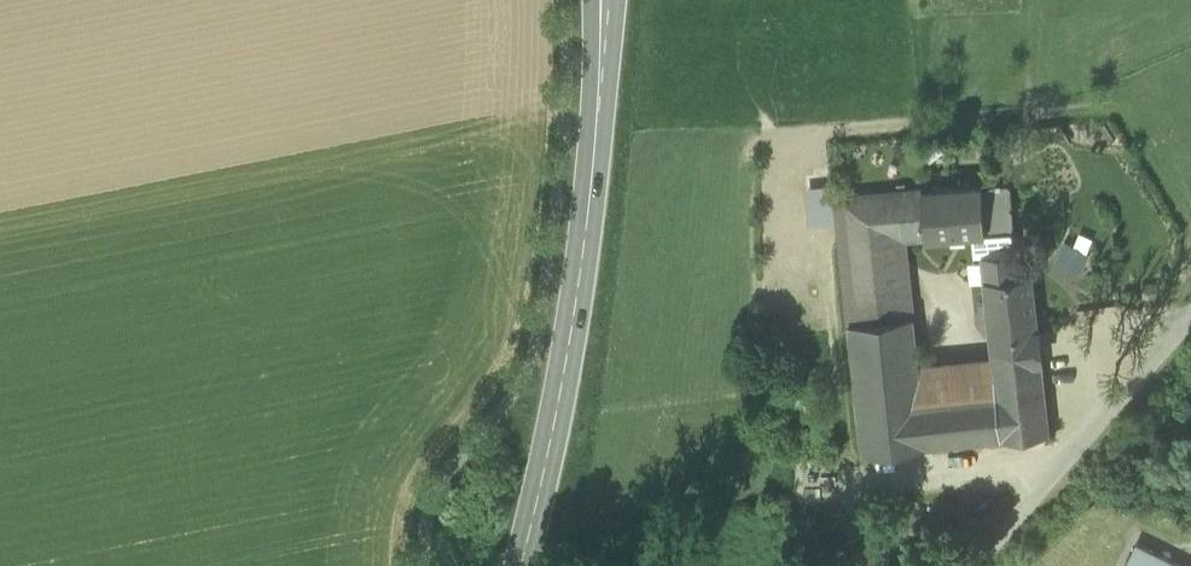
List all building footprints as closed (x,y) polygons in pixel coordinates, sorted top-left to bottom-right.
[(900,191),(905,240),(926,238),(1015,231),(1011,183),(1002,183),(1002,179),(998,180),(998,184),(922,190),(900,191)] [(991,339),(993,359),(919,367),(914,317),(905,240),(900,191),(836,197),(850,323),(864,453),(1050,433),(1042,358),(1039,332),(1039,333),(1037,334),(991,339)] [(982,256),(991,339),(1037,334),(1039,333),(1039,332),(1033,274),(1020,276),(1017,252),(982,256)] [(1134,537),(1119,565),(1190,565),(1134,537)]
